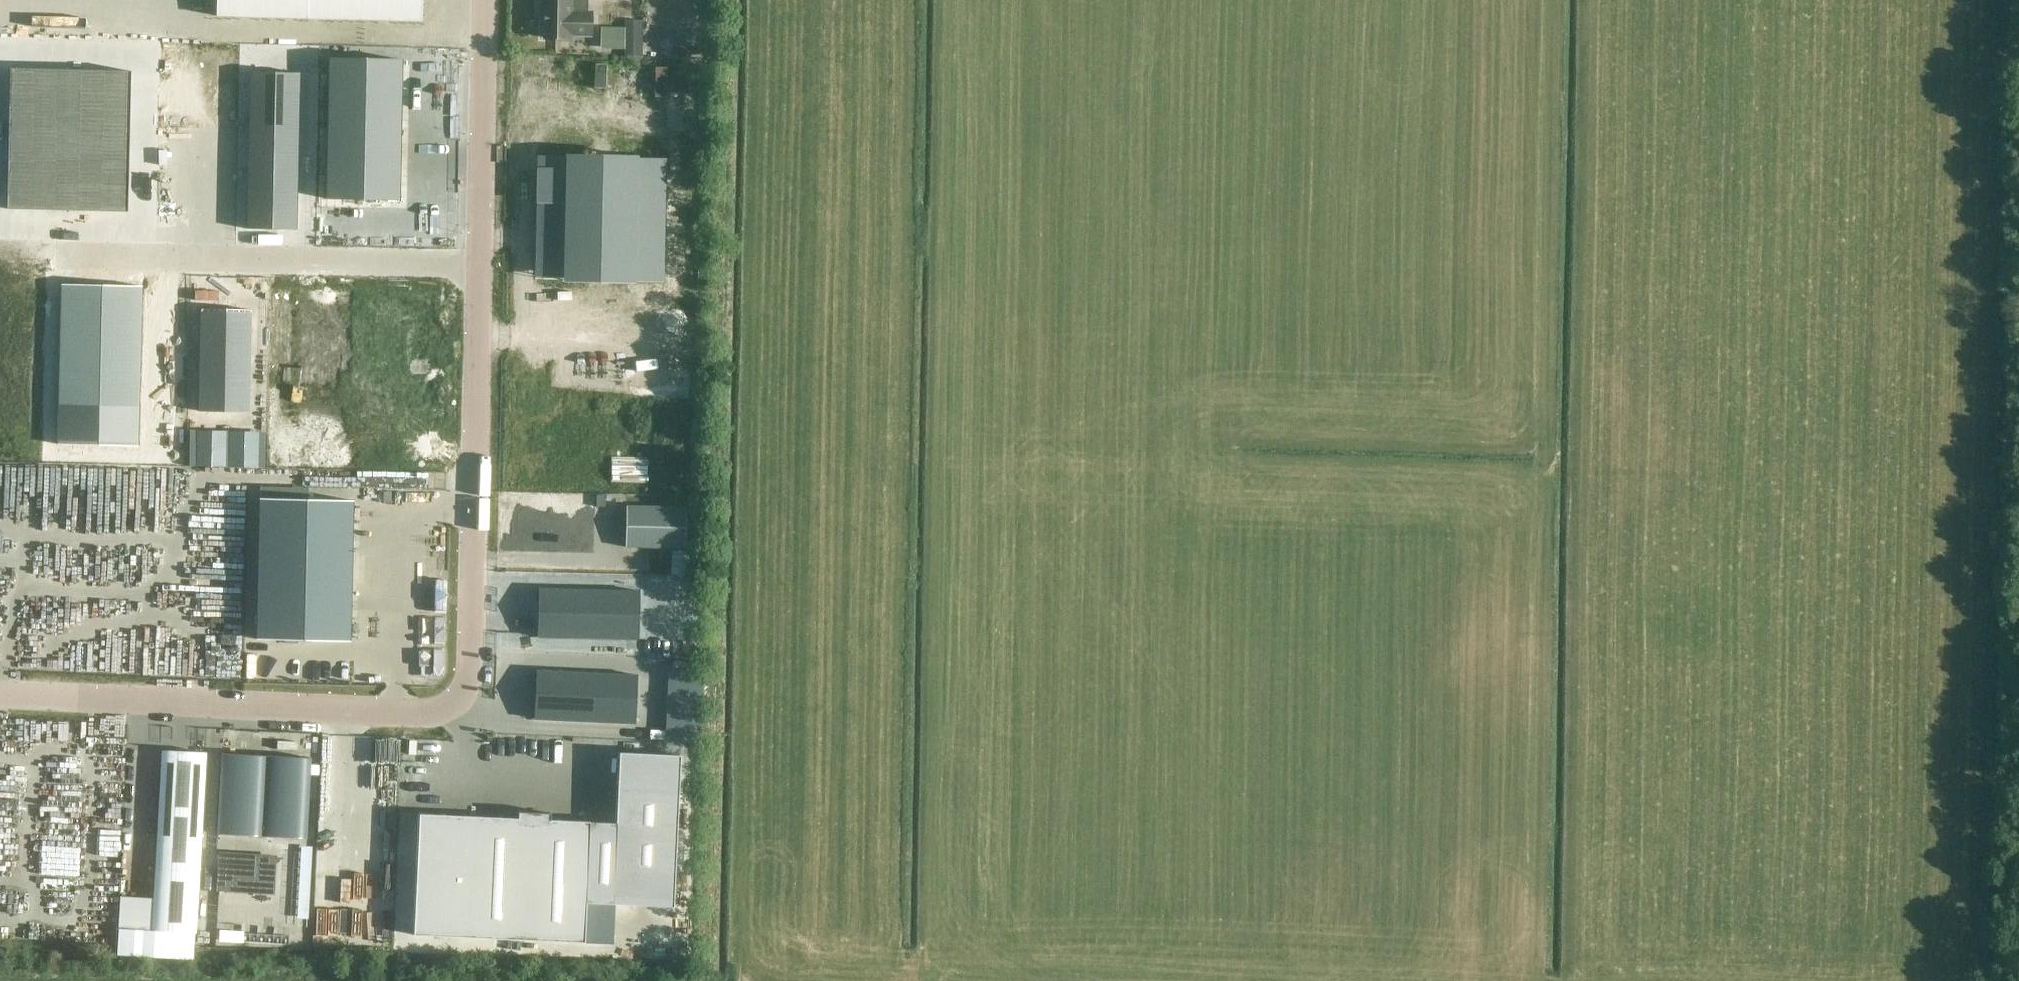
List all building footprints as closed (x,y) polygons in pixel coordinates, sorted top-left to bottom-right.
[(216,16),(422,21),(422,0),(216,0),(216,16)] [(541,14),(545,14),(545,38),(571,39),(571,35),(591,35),(591,13),(587,13),(588,0),(541,0),(541,14)] [(351,58),(347,197),(417,199),(421,60),(351,58)] [(251,73),(248,229),(296,230),(299,74),(251,73)] [(538,158),(536,278),(565,278),(565,281),(635,282),(635,280),(664,280),(667,161),(637,160),(637,158),(567,157),(567,159),(538,158)] [(61,276),(59,436),(139,437),(141,278),(61,276)] [(262,496),(259,636),(351,638),(354,498),(262,496)] [(678,506),(618,504),(617,544),(677,546),(678,506)] [(536,672),(535,720),(636,722),(637,674),(536,672)] [(162,750),(152,931),(196,933),(206,753),(162,750)] [(309,758),(222,754),(218,834),(305,839),(309,758)] [(52,776),(54,793),(81,791),(80,774),(52,776)] [(13,793),(27,789),(23,777),(9,781),(13,793)] [(47,808),(71,810),(72,799),(48,797),(47,808)] [(590,821),(550,820),(551,813),(517,811),(517,818),(418,814),(413,935),(585,943),(590,821)] [(63,853),(62,864),(78,866),(79,855),(63,853)] [(275,857),(220,854),(218,890),(273,893),(275,857)]
